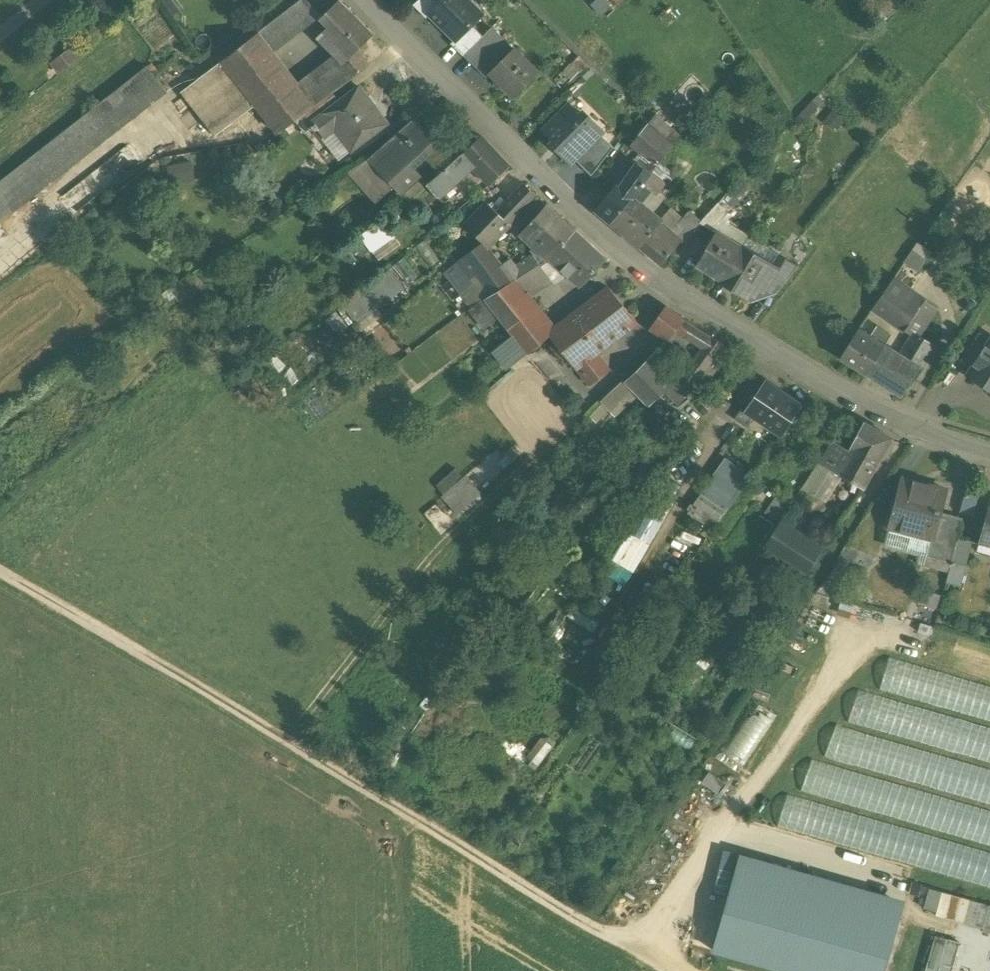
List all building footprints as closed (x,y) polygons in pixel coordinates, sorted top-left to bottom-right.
[(288,11),(293,18),(310,4),(307,0),(302,0),(288,11)] [(413,5),(426,19),(430,15),(429,14),(443,0),(419,0),(413,5)] [(467,0),(443,0),(429,14),(430,15),(456,40),(481,14),(467,0)] [(373,34),(339,1),(320,20),(327,28),(323,33),(345,56),(348,60),(357,51),(373,34)] [(288,11),(255,36),(267,51),(300,26),(293,18),(288,11)] [(513,50),(491,28),(482,37),(492,47),(503,59),(513,50)] [(255,36),(221,61),(255,105),(278,134),(296,121),(313,108),(295,86),(267,51),(255,36)] [(482,37),(464,55),(474,65),(492,47),(482,37)] [(492,47),(474,65),(487,78),(491,74),(490,73),(503,59),(492,47)] [(70,48),(51,63),(60,74),(79,59),(70,48)] [(503,59),(490,73),(491,74),(515,97),(539,73),(514,48),(513,50),(503,59)] [(348,60),(345,56),(328,69),(317,78),(330,94),(333,93),(368,65),(357,51),(348,60)] [(221,61),(181,92),(214,136),(255,105),(221,61)] [(323,64),(313,72),(317,78),(328,69),(323,64)] [(0,184),(0,222),(1,223),(166,91),(147,67),(0,184)] [(313,72),(295,86),(313,108),(330,94),(317,78),(313,72)] [(320,117),(313,122),(325,138),(336,130),(352,151),(387,125),(359,88),(340,102),(320,117)] [(330,94),(313,108),(320,117),(340,102),(333,93),(330,94)] [(570,101),(540,133),(570,160),(574,156),(596,133),(600,128),(570,101)] [(427,106),(412,120),(420,129),(423,132),(438,119),(427,106)] [(313,108),(296,121),(303,131),(307,128),(313,122),(320,117),(313,108)] [(412,120),(370,157),(379,166),(420,129),(412,120)] [(672,147),(646,126),(632,144),(649,159),(657,165),(672,147)] [(420,129),(379,166),(402,191),(418,177),(409,167),(422,156),(423,157),(435,145),(423,132),(420,129)] [(613,146),(596,133),(574,156),(592,174),(613,146)] [(510,167),(481,136),(468,149),(462,155),(472,166),(490,186),(510,167)] [(468,149),(458,139),(446,150),(455,160),(462,155),(468,149)] [(73,208),(140,166),(129,148),(61,190),(73,208)] [(445,149),(432,160),(443,172),(455,160),(446,150),(445,149)] [(443,172),(427,186),(438,198),(472,166),(462,155),(455,160),(443,172)] [(175,182),(193,178),(188,159),(170,163),(175,182)] [(657,165),(649,159),(642,167),(651,174),(653,171),(656,167),(657,165)] [(638,164),(619,189),(617,187),(595,211),(610,224),(632,199),(643,184),(651,174),(642,167),(638,164)] [(663,173),(656,167),(653,171),(660,177),(663,173)] [(660,177),(653,171),(651,174),(643,184),(651,192),(655,196),(666,183),(660,177)] [(418,177),(402,191),(401,197),(406,205),(418,194),(427,186),(418,177)] [(643,184),(632,199),(639,205),(651,192),(643,184)] [(526,185),(506,205),(505,204),(498,213),(488,203),(468,224),(489,245),(511,221),(536,195),(526,185)] [(438,198),(427,186),(418,194),(429,207),(438,198)] [(536,195),(511,221),(522,231),(547,205),(536,195)] [(639,205),(632,199),(610,224),(639,248),(660,224),(661,223),(639,205)] [(728,212),(719,203),(702,221),(700,223),(712,230),(728,212)] [(562,218),(547,205),(522,231),(551,257),(575,230),(565,222),(566,221),(563,217),(562,218)] [(690,210),(679,223),(690,234),(700,223),(702,221),(690,210)] [(690,234),(679,223),(671,232),(681,241),(683,242),(690,234)] [(384,224),(363,239),(373,251),(393,237),(384,224)] [(660,224),(639,248),(660,266),(681,241),(671,232),(660,224)] [(606,259),(575,230),(551,257),(550,258),(580,287),(606,259)] [(716,232),(696,265),(722,281),(743,248),(716,232)] [(498,269),(480,245),(458,263),(485,299),(509,283),(498,269)] [(773,267),(743,248),(722,281),(754,300),(763,286),(774,268),(773,267)] [(922,260),(911,253),(906,261),(916,269),(922,260)] [(534,254),(515,266),(522,276),(539,265),(540,264),(534,254)] [(798,267),(780,256),(773,267),(774,268),(763,286),(777,294),(798,267)] [(515,266),(511,260),(498,269),(509,283),(510,283),(522,276),(515,266)] [(485,299),(458,263),(445,273),(471,307),(485,299)] [(522,276),(510,283),(522,298),(551,280),(539,265),(522,276)] [(366,327),(400,285),(380,269),(346,311),(366,327)] [(209,298),(191,276),(175,287),(197,311),(209,298)] [(937,310),(893,280),(872,310),(911,336),(913,333),(918,336),(937,310)] [(509,283),(485,299),(498,315),(528,355),(550,336),(551,335),(522,298),(510,283),(509,283)] [(551,335),(550,336),(574,367),(575,367),(595,352),(633,323),(634,322),(608,291),(551,335)] [(485,299),(471,307),(484,325),(498,315),(485,299)] [(684,319),(669,308),(656,328),(670,337),(675,330),(684,319)] [(711,337),(684,319),(675,330),(682,335),(702,349),(711,337)] [(891,337),(878,328),(872,338),(885,346),(891,337)] [(682,335),(675,330),(671,337),(676,341),(682,335)] [(872,338),(859,330),(841,360),(867,376),(885,346),(872,338)] [(918,336),(913,333),(911,336),(906,345),(907,346),(901,357),(920,369),(934,347),(918,336)] [(670,337),(669,339),(646,361),(654,369),(659,364),(661,367),(681,346),(676,341),(671,337),(670,337)] [(731,350),(711,337),(702,349),(681,375),(694,384),(700,388),(731,350)] [(968,375),(989,389),(989,342),(985,349),(980,346),(970,360),(976,363),(968,375)] [(901,357),(885,346),(867,376),(902,397),(920,369),(901,357)] [(609,371),(595,352),(575,367),(590,385),(609,371)] [(654,369),(646,361),(625,381),(633,389),(649,404),(665,388),(669,384),(654,369)] [(694,384),(681,375),(675,383),(684,394),(686,396),(694,384)] [(625,381),(615,391),(622,399),(633,389),(625,381)] [(801,405),(766,382),(746,410),(746,411),(755,417),(781,435),(801,405)] [(684,394),(675,383),(669,384),(665,388),(678,402),(684,394)] [(615,391),(603,402),(610,410),(622,399),(615,391)] [(755,417),(746,411),(746,410),(744,409),(737,420),(748,427),(755,417)] [(864,423),(850,451),(834,442),(820,463),(845,478),(863,488),(891,439),(864,423)] [(751,476),(726,460),(705,490),(729,507),(751,476)] [(454,465),(432,484),(442,495),(425,511),(439,526),(478,492),(454,465)] [(946,490),(903,479),(890,529),(931,540),(932,540),(940,512),(946,490)] [(729,507),(705,490),(687,513),(712,531),(729,507)] [(958,494),(958,512),(969,512),(969,494),(958,494)] [(989,509),(980,541),(989,544),(989,510),(989,509)] [(963,518),(940,512),(932,540),(931,540),(927,556),(951,563),(958,538),(963,518)] [(787,527),(780,522),(764,546),(807,574),(822,551),(808,541),(787,527)] [(972,542),(958,538),(951,563),(966,567),(972,542)] [(966,567),(951,563),(946,584),(962,588),(967,567),(966,567)] [(920,589),(916,605),(935,609),(938,593),(920,589)] [(883,661),(875,692),(989,722),(989,688),(883,661)] [(989,868),(989,727),(853,691),(844,726),(831,722),(822,758),(808,755),(798,792),(784,789),(774,827),(952,873),(969,863),(989,868)] [(773,740),(764,734),(776,715),(753,700),(721,749),(754,770),(773,740)] [(714,792),(722,782),(706,770),(698,780),(714,792)] [(741,851),(712,947),(793,970),(886,970),(907,899),(741,851)] [(924,888),(918,910),(965,921),(958,949),(985,956),(985,954),(989,955),(989,904),(924,888)] [(957,941),(931,934),(921,970),(948,970),(957,941)]
